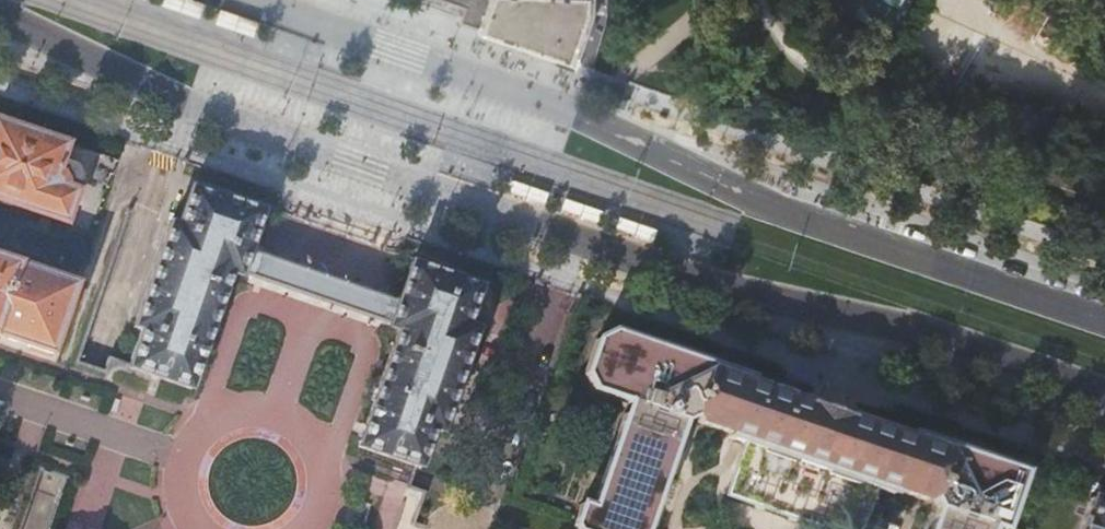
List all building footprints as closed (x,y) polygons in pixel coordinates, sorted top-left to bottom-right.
[(180,0),(160,0),(157,8),(196,22),(201,7),(180,0)] [(566,60),(584,12),(584,0),(447,0),(465,6),(460,21),(477,27),(476,28),(479,29),(478,30),(496,36),(495,38),(522,47),(548,56),(549,54),(566,60)] [(608,101),(606,106),(615,110),(623,113),(625,107),(627,102),(610,96),(608,101)] [(13,204),(68,223),(83,178),(70,173),(78,147),(0,120),(0,242),(13,204)] [(548,194),(510,181),(505,195),(543,209),(548,194)] [(250,251),(264,212),(218,196),(217,197),(192,188),(179,226),(171,223),(122,362),(130,364),(129,368),(192,390),(232,274),(241,277),(242,275),(315,301),(391,328),(390,329),(400,333),(359,448),(415,468),(422,470),(434,433),(443,435),(479,331),(468,327),(482,288),(459,281),(460,279),(414,264),(400,304),(324,277),(250,251)] [(603,213),(564,200),(559,214),(598,228),(603,213)] [(460,217),(444,212),(440,223),(456,229),(460,217)] [(657,232),(618,218),(613,233),(652,246),(657,232)] [(29,347),(50,355),(75,283),(0,257),(0,337),(29,347)] [(597,339),(585,374),(592,389),(636,405),(632,417),(624,415),(593,507),(582,504),(574,525),(576,528),(647,528),(652,525),(657,512),(654,507),(666,475),(671,472),(675,460),(672,455),(684,421),(695,416),(698,422),(730,432),(728,437),(746,443),(727,495),(826,528),(862,528),(876,489),(893,494),(894,489),(926,500),(933,498),(938,508),(930,528),(1005,528),(1024,472),(1005,466),(993,456),(966,447),(950,447),(911,433),(909,437),(832,411),(750,382),(751,378),(728,371),(712,365),(700,355),(672,346),(656,346),(614,331),(597,339)] [(1091,498),(1080,528),(1104,528),(1104,503),(1091,498)]
